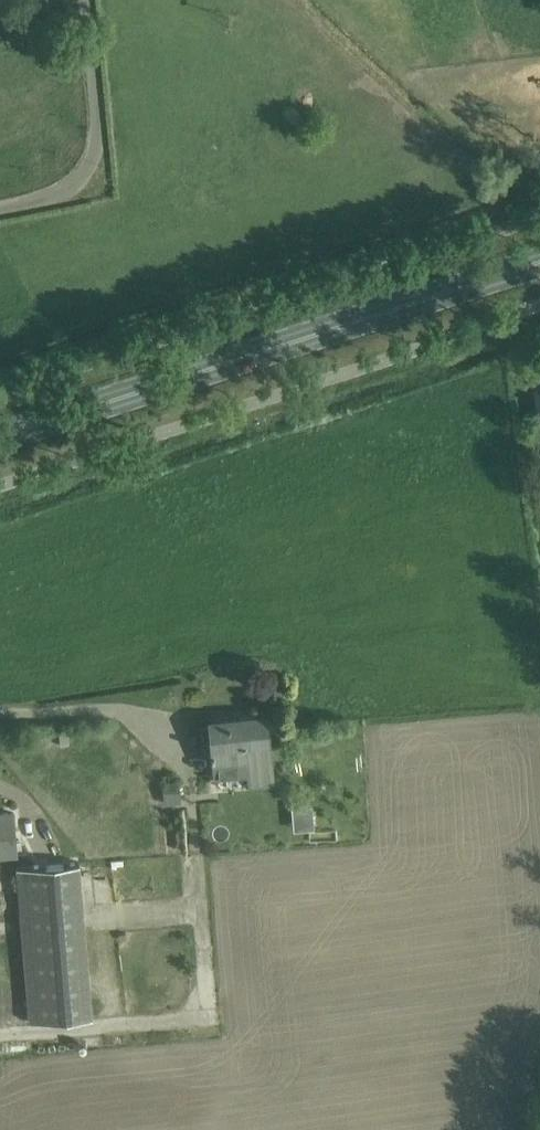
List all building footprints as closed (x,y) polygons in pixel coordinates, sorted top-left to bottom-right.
[(211,721),(211,725),(216,773),(249,770),(250,783),(274,781),(270,736),(268,714),(251,716),(251,721),(231,723),(231,719),(211,721)] [(165,804),(181,802),(179,783),(163,784),(165,804)] [(296,826),(316,825),(315,803),(295,804),(296,826)] [(16,851),(13,811),(0,812),(0,852),(16,851)] [(30,1021),(94,1015),(80,863),(18,868),(30,1021)]
